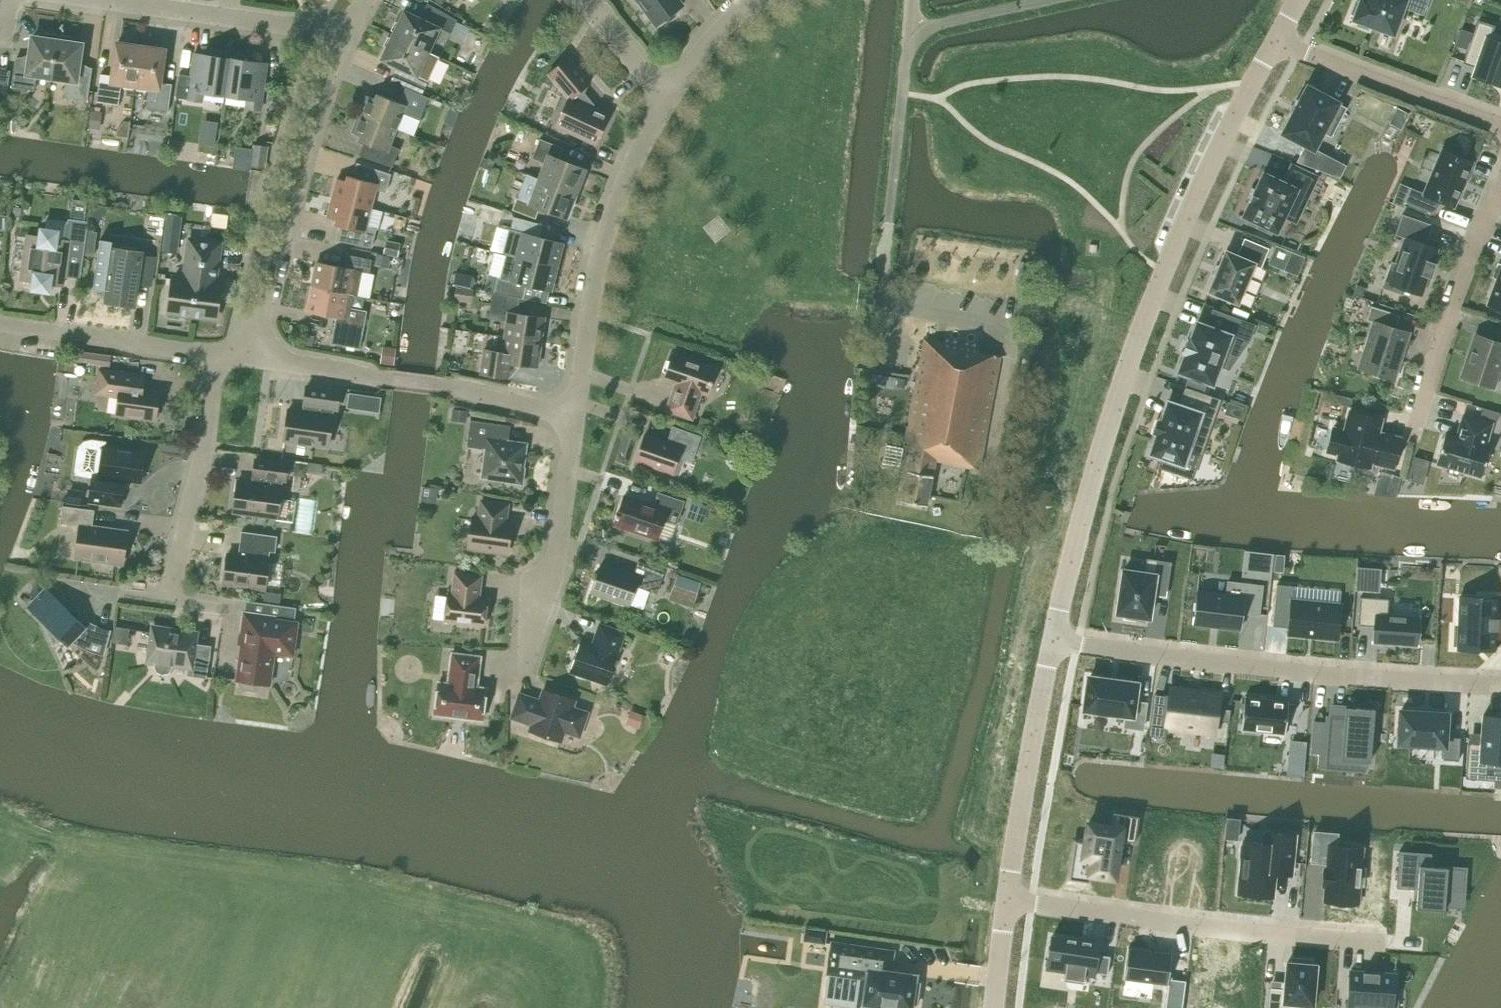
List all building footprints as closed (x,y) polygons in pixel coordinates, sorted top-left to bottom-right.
[(675,15),(675,10),(683,5),(679,0),(637,0),(656,25),(663,19),(668,20),(675,15)] [(1427,0),(1361,0),(1360,2),(1356,1),(1352,13),(1356,14),(1354,19),(1359,20),(1358,24),(1367,28),(1369,24),(1393,33),(1403,6),(1423,13),(1427,0)] [(424,20),(404,10),(392,34),(428,51),(440,28),(451,33),(457,20),(431,5),(424,20)] [(1490,82),(1500,52),(1500,34),(1491,31),(1493,26),(1479,22),(1465,61),(1477,66),(1474,76),(1490,82)] [(29,61),(15,59),(11,86),(35,90),(37,75),(52,77),(58,34),(40,31),(40,33),(35,37),(33,36),(29,61)] [(88,101),(92,70),(78,68),(82,44),(79,43),(76,38),(76,36),(58,34),(52,77),(67,79),(64,97),(88,101)] [(394,82),(405,87),(421,94),(432,72),(421,67),(428,51),(392,34),(381,58),(401,68),(394,82)] [(141,46),(117,42),(112,75),(101,74),(97,102),(119,105),(121,84),(135,85),(141,46)] [(160,82),(165,49),(141,46),(135,85),(149,87),(146,108),(168,111),(172,84),(160,82)] [(1490,82),(1500,86),(1500,52),(1490,82)] [(176,97),(202,101),(203,92),(225,95),(231,58),(194,53),(191,75),(179,74),(176,97)] [(595,144),(609,115),(593,107),(595,104),(585,93),(590,82),(568,57),(568,58),(557,83),(556,82),(556,83),(568,98),(556,125),(595,144)] [(248,98),(246,107),(260,109),(267,63),(231,58),(225,95),(248,98)] [(0,73),(0,100),(6,101),(10,74),(0,73)] [(1282,133),(1313,150),(1323,132),(1331,136),(1346,108),(1338,103),(1339,102),(1307,85),(1298,102),(1296,101),(1289,115),(1291,116),(1282,133)] [(375,98),(367,94),(359,113),(394,127),(400,112),(417,118),(425,95),(421,94),(405,87),(399,102),(377,93),(375,98)] [(359,113),(352,132),(360,135),(358,140),(364,142),(359,155),(392,166),(398,147),(389,144),(394,127),(359,113)] [(99,116),(91,115),(89,130),(97,132),(99,116)] [(203,120),(200,144),(215,146),(218,121),(203,120)] [(576,193),(585,169),(558,158),(563,147),(540,138),(532,158),(545,162),(539,178),(576,193)] [(253,144),(250,166),(265,168),(267,145),(253,144)] [(1433,218),(1439,205),(1453,210),(1471,167),(1441,154),(1423,197),(1410,192),(1404,206),(1433,218)] [(1332,157),(1326,169),(1337,175),(1344,163),(1332,157)] [(346,180),(337,178),(332,197),(371,208),(376,189),(386,191),(391,174),(357,162),(353,176),(348,175),(346,180)] [(1292,164),(1283,182),(1263,172),(1242,215),(1259,223),(1257,227),(1270,233),(1272,229),(1276,231),(1295,192),(1306,198),(1316,176),(1292,164)] [(512,209),(535,218),(540,207),(567,217),(576,193),(539,178),(530,202),(517,197),(512,209)] [(340,226),(337,240),(371,247),(376,229),(366,226),(371,208),(332,197),(327,217),(336,219),(335,224),(340,226)] [(169,212),(163,250),(176,252),(182,214),(169,212)] [(149,227),(163,229),(164,214),(151,213),(149,227)] [(1432,225),(1402,214),(1393,238),(1403,241),(1396,263),(1391,261),(1381,287),(1407,296),(1408,291),(1420,295),(1427,276),(1430,277),(1434,264),(1432,263),(1437,248),(1425,243),(1432,225)] [(556,266),(562,242),(539,236),(542,224),(514,217),(508,241),(521,244),(518,256),(556,266)] [(58,231),(41,228),(40,237),(27,235),(21,279),(34,281),(33,289),(49,291),(51,283),(63,285),(68,255),(83,257),(88,221),(67,218),(64,240),(57,239),(58,231)] [(111,249),(112,241),(100,239),(93,288),(105,290),(105,289),(109,289),(107,301),(133,305),(136,283),(150,285),(154,257),(140,255),(141,252),(115,248),(115,249),(111,249)] [(1209,290),(1237,302),(1253,263),(1260,266),(1267,249),(1244,239),(1237,256),(1225,251),(1219,265),(1218,265),(1214,275),(1215,276),(1209,290)] [(216,317),(220,284),(214,283),(220,244),(190,240),(185,279),(173,278),(168,311),(216,317)] [(397,256),(399,247),(379,243),(377,252),(397,256)] [(1290,250),(1275,244),(1267,263),(1283,269),(1290,250)] [(387,267),(390,256),(376,253),(374,264),(387,267)] [(362,271),(369,272),(372,259),(348,254),(345,267),(317,262),(312,286),(358,295),(362,271)] [(527,284),(550,290),(556,266),(518,256),(512,280),(503,278),(499,293),(520,297),(520,298),(523,298),(527,284)] [(1487,304),(1500,309),(1500,268),(1487,304)] [(455,273),(453,284),(471,288),(473,277),(455,273)] [(1355,284),(1352,294),(1362,297),(1365,287),(1355,284)] [(312,286),(308,310),(336,316),(331,343),(360,348),(367,310),(351,307),(354,294),(358,295),(312,286)] [(456,287),(454,300),(472,303),(473,290),(456,287)] [(542,341),(545,317),(517,313),(520,297),(492,292),(489,318),(506,320),(504,336),(542,341)] [(1024,295),(1022,304),(1045,310),(1047,300),(1024,295)] [(1373,302),(1368,316),(1376,319),(1360,361),(1392,373),(1408,330),(1396,326),(1401,313),(1373,302)] [(1179,371),(1213,383),(1230,334),(1247,340),(1253,324),(1212,310),(1207,326),(1196,322),(1190,339),(1187,338),(1182,353),(1185,354),(1179,371)] [(382,339),(383,326),(369,324),(368,337),(382,339)] [(1500,362),(1500,329),(1497,341),(1476,334),(1462,377),(1493,387),(1500,362)] [(306,334),(304,344),(312,346),(314,336),(306,334)] [(510,362),(538,366),(542,341),(504,336),(502,352),(484,349),(480,373),(508,377),(510,362)] [(924,339),(918,368),(898,470),(906,471),(901,500),(927,505),(935,459),(979,467),(1000,356),(978,351),(978,349),(924,339)] [(382,346),(380,363),(394,365),(395,347),(382,346)] [(109,366),(111,355),(90,352),(89,364),(109,366)] [(707,394),(716,368),(673,353),(663,379),(675,383),(666,410),(692,419),(701,392),(707,394)] [(144,375),(100,369),(96,392),(119,395),(116,414),(156,419),(160,391),(142,389),(144,375)] [(896,377),(872,372),(870,382),(894,386),(896,377)] [(288,409),(284,439),(328,445),(334,408),(338,408),(340,391),(307,386),(304,404),(306,404),(305,412),(288,409)] [(1160,466),(1191,476),(1217,400),(1187,390),(1181,407),(1168,402),(1161,421),(1160,421),(1156,432),(1157,433),(1151,452),(1164,456),(1160,466)] [(1349,407),(1352,398),(1332,393),(1330,402),(1349,407)] [(1242,407),(1227,402),(1223,413),(1238,418),(1242,407)] [(453,409),(451,421),(466,423),(468,411),(453,409)] [(1393,467),(1400,438),(1378,432),(1382,419),(1349,411),(1345,430),(1333,427),(1327,451),(1339,454),(1337,459),(1370,467),(1371,462),(1393,467)] [(1458,439),(1445,435),(1436,463),(1481,476),(1489,448),(1485,446),(1491,423),(1463,415),(1458,432),(1460,433),(1458,439)] [(522,484),(525,467),(523,467),(526,443),(508,441),(511,425),(470,419),(467,446),(486,448),(482,476),(506,480),(506,482),(522,484)] [(678,456),(692,460),(700,436),(673,427),(668,442),(645,434),(636,460),(672,473),(678,456)] [(124,479),(141,482),(145,452),(91,445),(85,446),(81,450),(79,462),(100,465),(99,475),(93,474),(89,501),(121,505),(124,479)] [(307,461),(309,449),(295,447),(293,459),(307,461)] [(1420,458),(1414,481),(1429,485),(1436,462),(1420,458)] [(237,481),(233,511),(278,516),(283,479),(286,479),(288,463),(255,459),(253,475),(255,475),(254,483),(237,481)] [(308,464),(295,462),(293,475),(306,477),(308,464)] [(1377,478),(1373,496),(1395,497),(1400,477),(1381,472),(1379,479),(1377,478)] [(423,486),(421,501),(437,503),(438,488),(423,486)] [(66,503),(80,505),(82,490),(67,488),(66,503)] [(653,506),(624,496),(615,523),(657,538),(663,519),(677,524),(685,501),(658,492),(653,506)] [(507,553),(511,522),(505,521),(507,504),(481,500),(479,517),(473,516),(468,547),(507,553)] [(687,513),(700,516),(704,504),(691,500),(687,513)] [(123,563),(127,531),(92,526),(95,510),(63,505),(60,523),(80,526),(76,557),(123,563)] [(239,555),(227,554),(224,582),(266,587),(269,559),(270,551),(275,551),(277,535),(242,531),(239,555)] [(1261,578),(1270,579),(1274,550),(1264,549),(1261,578)] [(1284,555),(1276,554),(1274,571),(1283,571),(1284,555)] [(1144,572),(1123,569),(1117,612),(1125,613),(1124,618),(1143,620),(1144,616),(1149,617),(1153,586),(1167,589),(1172,561),(1146,557),(1144,572)] [(634,575),(601,564),(592,591),(630,604),(636,586),(657,593),(665,570),(638,561),(634,575)] [(480,597),(482,575),(454,571),(452,593),(448,593),(444,621),(484,626),(487,598),(480,597)] [(678,574),(669,600),(692,608),(702,583),(678,574)] [(20,598),(43,620),(53,644),(52,644),(53,645),(64,640),(68,645),(72,641),(77,644),(83,648),(86,649),(92,651),(95,653),(102,654),(108,631),(103,630),(98,628),(93,626),(88,623),(85,626),(37,579),(36,580),(45,589),(29,605),(20,597),(20,598)] [(1197,591),(1193,623),(1240,629),(1242,613),(1259,615),(1263,585),(1228,581),(1226,594),(1197,591)] [(1293,586),(1277,584),(1273,626),(1289,628),(1288,634),(1338,639),(1341,604),(1292,599),(1293,586)] [(285,605),(286,595),(271,592),(269,603),(285,605)] [(1389,598),(1360,596),(1358,624),(1374,625),(1373,641),(1417,644),(1419,616),(1388,614),(1389,598)] [(1459,598),(1457,647),(1495,649),(1497,599),(1459,598)] [(272,618),(272,615),(243,611),(240,632),(243,632),(236,679),(239,679),(238,683),(242,688),(255,690),(260,687),(261,682),(270,683),(275,653),(293,655),(298,622),(295,621),(296,607),(281,605),(279,619),(272,618)] [(607,683),(624,632),(600,624),(592,646),(580,642),(571,671),(607,683)] [(194,644),(196,633),(154,627),(149,661),(156,662),(156,664),(158,670),(168,671),(171,667),(172,664),(190,667),(189,674),(206,676),(210,646),(194,644)] [(435,713),(482,720),(486,688),(476,686),(480,657),(452,653),(449,683),(439,682),(435,713)] [(1137,683),(1089,677),(1085,709),(1126,714),(1125,726),(1143,729),(1146,703),(1134,701),(1137,683)] [(1154,694),(1149,734),(1165,736),(1166,727),(1216,733),(1221,694),(1169,687),(1168,695),(1154,694)] [(574,700),(544,689),(540,701),(520,694),(512,717),(532,723),(530,730),(560,741),(564,730),(579,735),(587,712),(572,707),(574,700)] [(1288,701),(1244,697),(1241,729),(1285,733),(1288,701)] [(1370,762),(1374,709),(1345,706),(1344,717),(1326,715),(1323,745),(1311,744),(1311,746),(1319,746),(1318,767),(1326,768),(1326,767),(1342,768),(1342,760),(1370,762)] [(637,728),(643,715),(629,709),(624,723),(637,728)] [(1431,712),(1401,710),(1399,743),(1444,746),(1443,760),(1459,760),(1460,738),(1446,737),(1447,713),(1432,712),(1432,711),(1431,711),(1431,712)] [(1465,777),(1486,780),(1487,767),(1500,769),(1500,717),(1483,715),(1481,743),(1468,742),(1465,777)] [(1139,816),(1114,812),(1112,827),(1088,823),(1084,854),(1073,852),(1069,879),(1090,882),(1091,874),(1114,878),(1117,857),(1119,858),(1119,856),(1118,856),(1119,849),(1120,849),(1120,848),(1119,848),(1120,840),(1135,842),(1139,816)] [(1313,831),(1312,861),(1327,862),(1327,869),(1324,869),(1324,872),(1325,872),(1325,881),(1323,881),(1322,885),(1325,885),(1324,901),(1358,903),(1359,884),(1363,884),(1364,867),(1360,867),(1362,847),(1337,845),(1337,833),(1313,831)] [(1238,893),(1273,897),(1275,873),(1292,874),(1296,835),(1266,832),(1265,843),(1244,841),(1243,845),(1241,845),(1240,857),(1242,857),(1238,893)] [(1426,853),(1399,851),(1397,888),(1417,889),(1416,908),(1444,910),(1446,892),(1463,894),(1465,869),(1421,865),(1422,854),(1426,854),(1426,853)] [(806,928),(804,939),(824,942),(826,931),(806,928)] [(1048,953),(1049,953),(1047,968),(1066,971),(1064,980),(1083,983),(1085,973),(1094,975),(1095,972),(1107,974),(1110,956),(1108,956),(1108,958),(1097,956),(1099,943),(1052,936),(1050,947),(1049,947),(1048,953)] [(832,943),(828,972),(861,977),(857,1007),(911,1007),(912,1005),(917,1005),(921,981),(915,980),(916,974),(890,970),(893,951),(832,943)] [(1172,953),(1129,947),(1124,979),(1168,985),(1172,953)] [(1268,1007),(1284,1007),(1285,1002),(1313,1005),(1316,965),(1312,964),(1312,960),(1292,958),(1292,962),(1287,962),(1285,988),(1270,987),(1268,1007)] [(1348,1007),(1392,1007),(1394,974),(1350,971),(1348,1007)]
